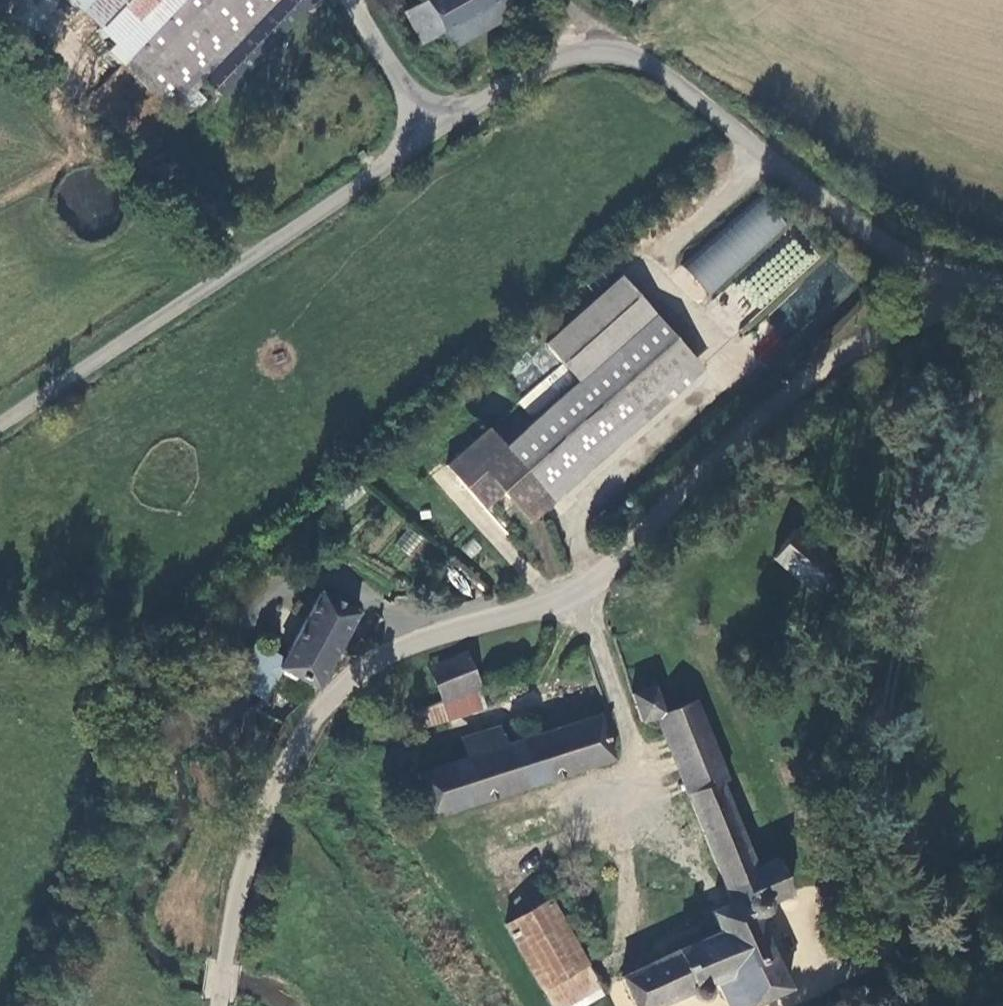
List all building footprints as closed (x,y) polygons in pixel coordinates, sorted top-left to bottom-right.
[(129,53),(179,0),(74,0),(129,53)] [(312,0),(179,0),(129,53),(118,65),(160,104),(192,69),(221,97),(312,0)] [(449,46),(512,10),(506,0),(423,0),(449,46)] [(712,297),(789,223),(760,193),(683,267),(712,297)] [(762,309),(814,258),(793,237),(741,288),(762,309)] [(579,376),(652,308),(617,270),(544,339),(579,376)] [(508,522),(693,351),(652,308),(579,376),(507,443),(488,424),(450,460),(508,522)] [(767,550),(805,585),(812,576),(822,578),(826,575),(828,568),(824,560),(827,557),(790,524),(767,550)] [(395,544),(410,555),(422,537),(407,527),(395,544)] [(271,667),(310,686),(321,669),(354,612),(318,590),(278,656),(251,641),(225,681),(253,699),(271,667)] [(477,686),(462,650),(437,660),(398,678),(413,713),(473,688),(477,686)] [(787,890),(772,858),(752,866),(718,782),(724,779),(692,699),(662,709),(650,681),(627,692),(639,718),(650,713),(730,896),(711,905),(720,925),(618,970),(625,987),(633,1005),(657,1005),(685,993),(689,996),(697,1000),(701,998),(703,989),(704,982),(711,978),(723,1005),(747,1005),(785,986),(757,925),(762,914),(760,910),(768,898),(787,890)] [(480,706),(473,688),(413,713),(420,731),(480,706)] [(414,772),(428,814),(609,753),(595,711),(496,744),(466,755),(414,772)] [(460,738),(466,755),(496,744),(490,727),(460,738)] [(502,916),(551,1005),(594,983),(546,893),(502,916)]
